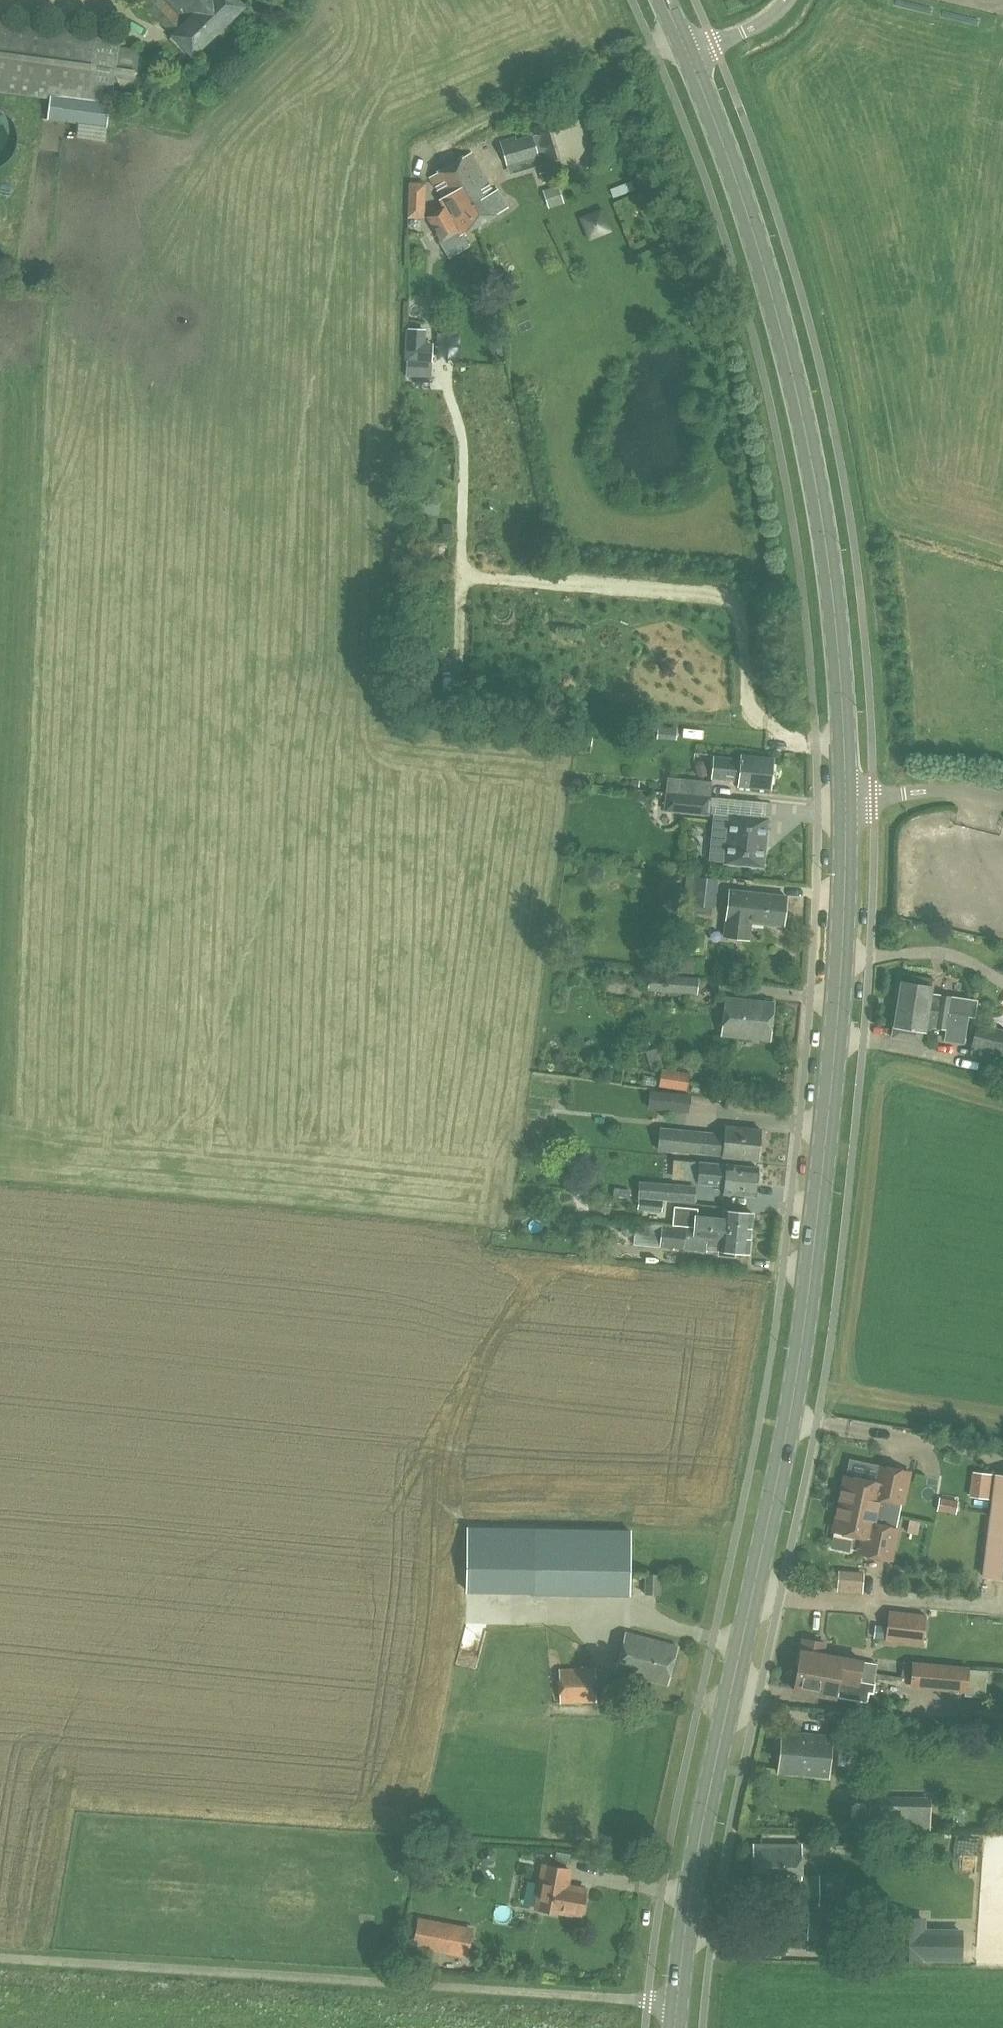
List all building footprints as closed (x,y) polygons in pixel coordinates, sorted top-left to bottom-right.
[(174,33),(172,35),(193,57),(245,6),(239,0),(142,0),(174,33)] [(50,98),(46,121),(107,129),(113,87),(134,90),(140,49),(119,46),(121,32),(0,16),(0,92),(50,98)] [(507,166),(539,157),(533,135),(501,143),(507,166)] [(493,192),(471,155),(432,178),(443,198),(441,199),(444,205),(426,216),(441,242),(459,232),(461,234),(507,206),(498,190),(493,192)] [(433,361),(433,343),(426,342),(426,328),(407,328),(406,368),(428,370),(428,361),(433,361)] [(501,343),(490,345),(491,356),(503,355),(501,343)] [(578,734),(577,745),(592,747),(593,736),(592,736),(578,734)] [(770,790),(773,758),(742,755),(741,758),(714,755),(711,779),(739,782),(739,787),(770,790)] [(711,795),(712,781),(667,776),(665,790),(711,795)] [(709,816),(711,795),(665,790),(663,811),(709,816)] [(763,867),(768,818),(729,815),(727,841),(711,840),(709,860),(725,861),(724,863),(763,867)] [(715,907),(719,879),(685,875),(683,901),(692,902),(692,905),(715,907)] [(782,926),(786,897),(752,893),(730,890),(726,920),(724,937),(748,940),(750,922),(782,926)] [(693,975),(695,955),(666,953),(665,973),(693,975)] [(973,1016),(972,1018),(975,1018),(978,1000),(970,999),(931,993),(932,987),(934,978),(902,973),(897,1004),(973,1016)] [(698,995),(699,978),(649,974),(648,991),(698,995)] [(770,1040),(774,1003),(725,998),(722,1035),(770,1040)] [(967,1017),(972,1018),(973,1016),(897,1004),(892,1036),(921,1041),(923,1032),(924,1032),(933,1027),(945,1029),(944,1041),(963,1044),(967,1017)] [(976,1023),(971,1047),(1002,1055),(1002,1029),(976,1023)] [(662,1046),(645,1051),(650,1068),(667,1064),(662,1046)] [(687,1091),(690,1073),(661,1069),(659,1086),(687,1091)] [(706,1084),(692,1083),(691,1092),(705,1094),(706,1084)] [(650,1093),(649,1108),(669,1109),(670,1094),(650,1093)] [(759,1160),(762,1130),(726,1126),(725,1135),(660,1128),(658,1149),(723,1156),(723,1157),(759,1160)] [(727,1166),(700,1163),(683,1161),(682,1170),(699,1171),(697,1184),(724,1187),(724,1193),(755,1196),(758,1168),(727,1165),(727,1166)] [(683,1201),(684,1190),(648,1186),(647,1196),(647,1199),(664,1200),(683,1201)] [(647,1199),(647,1196),(638,1195),(637,1208),(663,1212),(664,1200),(647,1199)] [(723,1214),(698,1212),(698,1208),(674,1205),(672,1225),(695,1228),(695,1227),(752,1233),(754,1213),(724,1210),(723,1214)] [(695,1227),(695,1228),(694,1229),(686,1228),(662,1225),(635,1223),(633,1243),(660,1245),(660,1247),(684,1249),(685,1239),(707,1241),(706,1250),(718,1251),(718,1255),(735,1257),(735,1251),(750,1253),(752,1233),(695,1227)] [(845,1476),(840,1503),(877,1511),(898,1516),(901,1503),(903,1503),(910,1472),(885,1467),(881,1484),(873,1482),(876,1465),(851,1460),(847,1476),(845,1476)] [(996,1475),(983,1576),(1002,1578),(1002,1476),(996,1475)] [(956,1514),(959,1501),(939,1497),(936,1511),(956,1514)] [(835,1531),(832,1547),(848,1551),(852,1534),(861,1536),(870,1538),(866,1554),(891,1560),(898,1529),(896,1529),(898,1516),(877,1511),(840,1503),(834,1530),(835,1531)] [(468,1527),(467,1590),(530,1592),(630,1594),(631,1531),(531,1529),(468,1527)] [(648,1574),(647,1594),(662,1594),(662,1574),(648,1574)] [(846,1578),(846,1594),(872,1594),(872,1578),(846,1578)] [(885,1637),(885,1641),(923,1645),(923,1640),(924,1634),(926,1614),(888,1610),(887,1624),(885,1637)] [(667,1684),(677,1646),(626,1632),(616,1671),(667,1684)] [(804,1639),(801,1651),(795,1689),(835,1696),(867,1701),(868,1691),(873,1692),(875,1683),(858,1680),(860,1671),(862,1661),(842,1658),(822,1654),(824,1642),(804,1639)] [(906,1678),(908,1665),(888,1661),(886,1674),(906,1678)] [(981,1682),(982,1670),(969,1669),(970,1666),(911,1661),(909,1687),(967,1693),(969,1680),(981,1682)] [(561,1704),(597,1702),(596,1667),(559,1668),(561,1704)] [(829,1777),(833,1736),(782,1732),(778,1772),(829,1777)] [(930,1830),(931,1796),(870,1795),(869,1828),(930,1830)] [(847,1938),(847,1905),(818,1905),(818,1876),(801,1876),(801,1845),(753,1845),(753,1885),(800,1885),(800,1906),(809,1906),(809,1938),(847,1938)] [(480,1851),(480,1860),(488,1865),(496,1861),(496,1852),(488,1847),(480,1851)] [(572,1852),(557,1849),(555,1860),(570,1863),(572,1852)] [(581,1915),(586,1889),(568,1886),(571,1870),(544,1865),(536,1907),(581,1915)] [(961,1932),(923,1931),(923,1916),(890,1916),(890,1959),(922,1960),(922,1961),(961,1961),(961,1932)] [(465,1954),(467,1942),(451,1940),(453,1928),(418,1922),(414,1945),(465,1954)]
